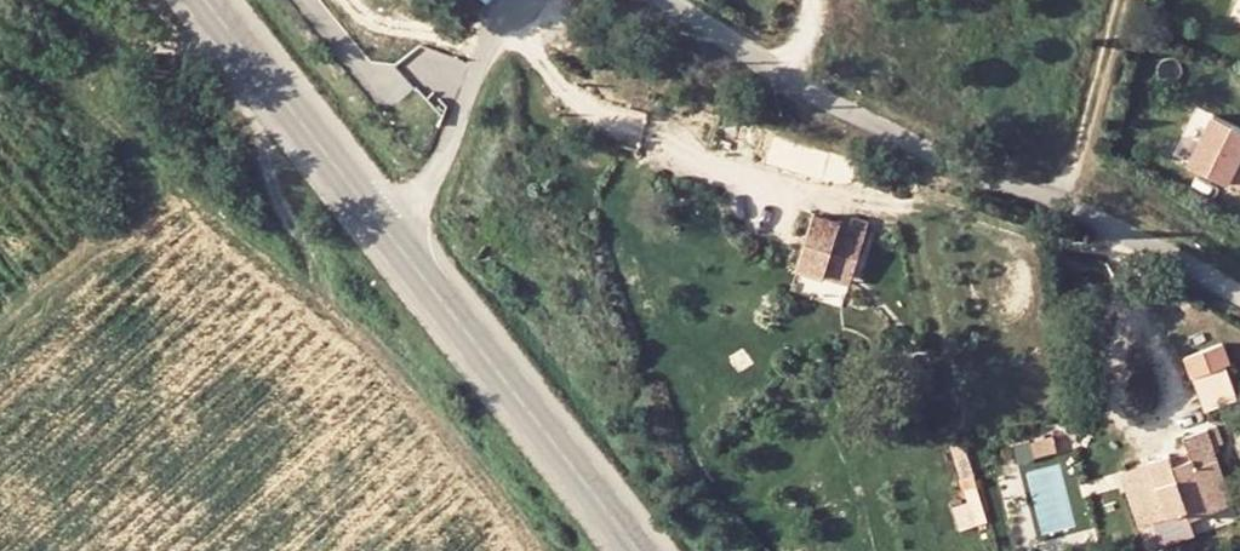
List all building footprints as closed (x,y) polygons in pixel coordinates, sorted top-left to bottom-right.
[(1216,120),(1191,169),(1229,188),(1230,186),(1239,191),(1239,133),(1216,120)] [(861,248),(808,236),(797,290),(823,295),(825,286),(852,292),(861,248)] [(863,239),(850,236),(848,244),(861,247),(863,239)] [(852,292),(825,286),(823,295),(850,301),(852,292)] [(1233,369),(1227,349),(1189,360),(1195,380),(1233,369)] [(1217,430),(1208,432),(1183,440),(1189,460),(1172,465),(1168,456),(1145,464),(1147,474),(1131,480),(1145,526),(1179,514),(1184,525),(1233,509),(1214,450),(1222,448),(1217,430)] [(1145,464),(1116,474),(1134,530),(1145,526),(1131,480),(1147,474),(1145,464)]
